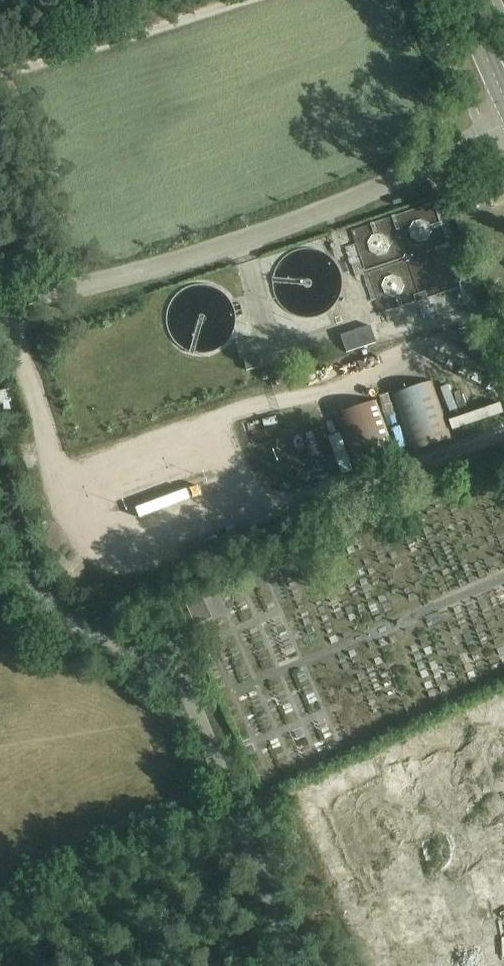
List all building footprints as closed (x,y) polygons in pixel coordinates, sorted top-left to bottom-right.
[(342,335),(347,353),(377,343),(371,326),(342,335)] [(256,354),(242,358),(245,370),(259,366),(256,354)] [(257,390),(272,385),(268,373),(253,379),(257,390)] [(392,395),(412,453),(454,438),(434,381),(392,395)] [(12,388),(0,392),(0,405),(16,400),(12,388)] [(336,415),(343,433),(356,470),(396,456),(377,400),(336,415)] [(451,426),(502,415),(500,405),(449,417),(451,426)] [(341,435),(330,437),(336,469),(346,468),(341,435)] [(196,625),(213,618),(203,596),(187,603),(196,625)] [(376,887),(340,903),(365,958),(401,942),(376,887)] [(441,965),(484,965),(479,953),(441,965)]
